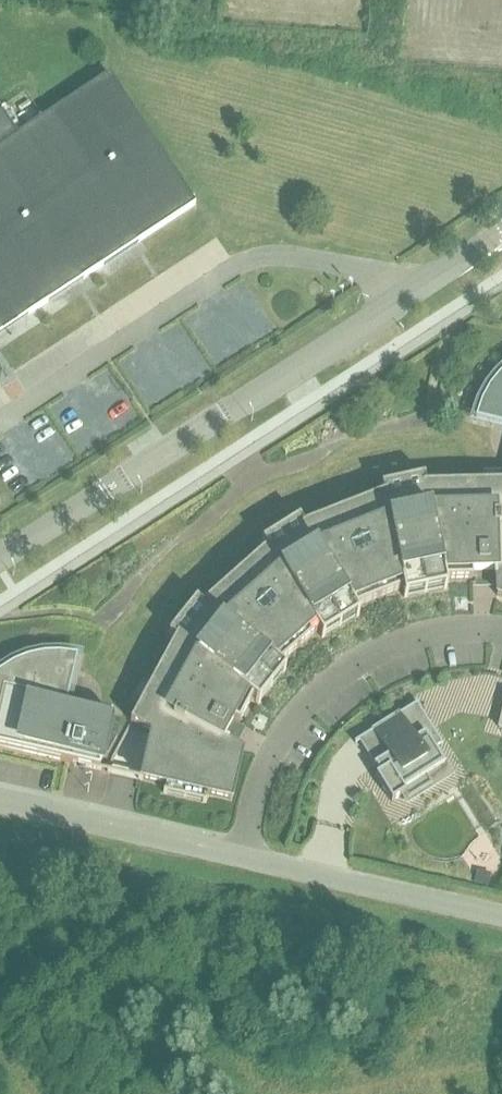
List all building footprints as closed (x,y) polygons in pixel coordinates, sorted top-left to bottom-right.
[(140,241),(194,205),(108,74),(16,135),(0,110),(0,333),(140,241)] [(498,375),(488,387),(480,401),(474,418),(501,425),(501,371),(498,375)] [(425,485),(423,477),(380,486),(382,494),(303,525),(298,518),(261,541),(265,548),(202,605),(195,599),(168,633),(174,639),(129,722),(151,734),(141,780),(164,785),(162,793),(205,803),(207,795),(230,800),(241,752),(224,749),(228,742),(222,739),(232,720),(238,723),(239,722),(238,721),(251,699),(257,704),(284,670),(278,665),(316,631),(321,638),(358,615),(353,608),(401,589),(403,597),(446,589),(444,580),(469,579),(469,580),(471,580),(471,573),(492,573),(492,579),(500,579),(496,596),(501,597),(501,483),(425,485)] [(111,714),(65,704),(76,658),(59,656),(42,656),(27,660),(12,666),(0,673),(0,748),(98,770),(111,714)] [(433,749),(441,744),(417,705),(418,704),(417,702),(353,742),(354,744),(364,737),(379,761),(372,766),(374,767),(375,767),(379,773),(374,776),(391,802),(404,794),(407,799),(431,785),(425,776),(443,765),(433,749)] [(476,869),(474,882),(488,885),(490,873),(476,869)]
